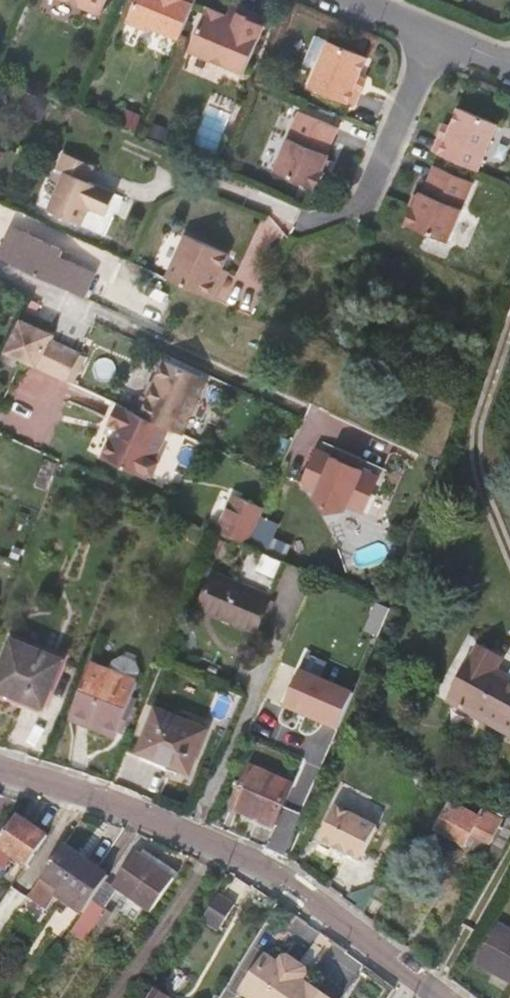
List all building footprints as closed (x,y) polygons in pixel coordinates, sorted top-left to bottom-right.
[(107,0),(66,0),(101,15),(107,0)] [(127,23),(147,31),(148,26),(180,39),(196,0),(136,0),(127,23)] [(237,13),(239,8),(230,5),(228,9),(237,13)] [(237,13),(228,9),(226,15),(207,8),(189,51),(244,74),(267,20),(239,8),(237,13)] [(328,41),(309,87),(354,106),(361,89),(354,86),(358,77),(366,57),(328,41)] [(365,79),(358,77),(354,86),(361,89),(365,79)] [(41,99),(29,93),(20,112),(42,122),(41,125),(49,129),(54,120),(45,116),(54,99),(43,94),(41,99)] [(441,133),(433,149),(478,169),(498,123),(461,106),(452,126),(447,136),(441,133)] [(326,154),(337,127),(295,110),(270,170),(313,187),(320,170),(325,158),(326,159),(328,155),(326,154)] [(166,127),(151,121),(146,134),(160,140),(166,127)] [(445,123),(441,133),(447,136),(452,126),(445,123)] [(113,193),(95,185),(85,181),(92,167),(63,154),(56,168),(63,171),(46,210),(78,224),(86,206),(104,213),(113,193)] [(326,159),(325,158),(320,170),(325,172),(329,160),(326,159)] [(450,242),(477,182),(434,164),(426,181),(421,193),(420,192),(418,196),(420,197),(409,224),(450,242)] [(422,179),(417,190),(420,192),(421,193),(426,181),(422,179)] [(309,191),(298,187),(293,203),(304,208),(309,191)] [(17,233),(10,230),(0,251),(0,260),(4,262),(17,233)] [(58,252),(17,233),(4,262),(33,275),(82,297),(93,275),(56,258),(58,252)] [(227,255),(184,235),(164,279),(214,301),(224,279),(218,276),(221,269),(227,255)] [(221,269),(218,276),(224,279),(228,272),(221,269)] [(50,336),(18,320),(17,323),(3,352),(20,360),(61,379),(68,382),(79,356),(47,341),(50,336)] [(84,359),(79,356),(68,382),(73,384),(84,359)] [(135,412),(169,428),(182,434),(206,379),(164,360),(147,398),(142,395),(135,412)] [(135,412),(116,403),(107,423),(109,424),(117,427),(113,436),(110,435),(101,457),(146,477),(153,475),(159,461),(157,455),(169,428),(135,412)] [(117,427),(109,424),(105,433),(110,435),(113,436),(117,427)] [(53,463),(44,459),(38,477),(33,475),(29,484),(34,487),(42,491),(53,463)] [(333,472),(310,462),(294,496),(311,503),(308,509),(319,524),(337,522),(340,516),(355,523),(370,489),(347,478),(333,472)] [(334,468),(333,472),(347,478),(349,474),(334,468)] [(262,508),(232,494),(216,531),(246,544),(262,508)] [(291,543),(276,536),(283,522),(264,514),(251,542),(284,558),(291,543)] [(232,543),(217,537),(210,554),(226,559),(232,543)] [(255,629),(284,562),(270,555),(249,545),(232,583),(214,575),(200,606),(255,629)] [(11,638),(0,664),(0,691),(42,708),(62,658),(11,638)] [(478,648),(448,702),(509,737),(509,679),(495,671),(501,661),(478,648)] [(90,664),(72,711),(118,728),(123,717),(128,719),(136,700),(130,697),(136,682),(140,671),(136,659),(124,655),(113,660),(108,671),(90,664)] [(343,688),(295,666),(277,707),(328,730),(343,688)] [(205,730),(156,710),(139,751),(188,771),(205,730)] [(118,728),(72,711),(68,721),(114,738),(118,728)] [(389,762),(379,757),(376,762),(372,760),(368,767),(382,775),(389,762)] [(291,786),(250,768),(232,808),(273,827),(291,786)] [(492,846),(502,851),(503,850),(509,837),(509,815),(504,825),(480,812),(476,819),(449,804),(435,830),(465,847),(466,846),(469,847),(475,836),(492,846)] [(376,829),(336,808),(320,840),(359,861),(376,829)] [(0,841),(0,864),(6,868),(13,858),(26,866),(49,834),(19,814),(0,841)] [(106,909),(120,889),(114,885),(137,852),(143,856),(147,851),(179,872),(189,856),(187,855),(138,835),(109,877),(107,880),(93,900),(106,909)] [(29,895),(50,910),(56,902),(80,919),(93,900),(107,880),(109,877),(63,846),(30,893),(29,895)] [(502,851),(492,846),(485,859),(495,864),(495,863),(501,852),(502,851)] [(147,851),(143,856),(175,877),(179,872),(147,851)] [(114,885),(120,889),(152,911),(175,877),(143,856),(137,852),(114,885)] [(393,884),(382,878),(371,897),(382,904),(393,884)] [(376,886),(369,882),(363,892),(371,896),(376,886)] [(345,900),(362,914),(371,896),(363,892),(354,887),(345,900)] [(46,916),(50,910),(29,895),(24,902),(46,916)] [(235,906),(218,895),(202,920),(218,931),(235,906)] [(114,914),(106,909),(93,900),(80,919),(71,932),(84,941),(93,928),(96,924),(104,930),(114,914)] [(497,926),(477,964),(509,982),(509,933),(497,926)] [(267,955),(242,992),(253,997),(329,997),(317,989),(267,955)] [(169,996),(157,988),(151,997),(168,997),(169,996)]
